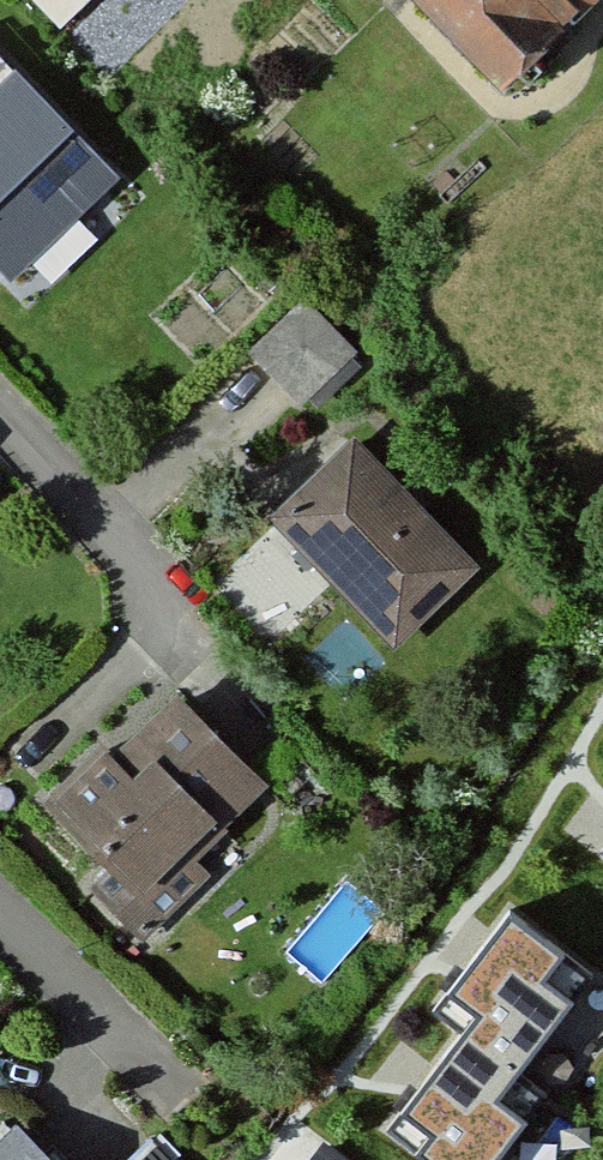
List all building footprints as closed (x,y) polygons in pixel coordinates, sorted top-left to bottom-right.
[(64,13),(78,0),(51,0),(64,13)] [(108,59),(171,0),(106,0),(77,26),(108,59)] [(524,100),(602,13),(602,0),(414,0),(524,100)] [(17,78),(0,61),(0,95),(17,78)] [(12,285),(119,179),(17,78),(0,95),(0,273),(12,285)] [(304,284),(245,340),(306,404),(365,348),(304,284)] [(492,578),(358,445),(272,531),(397,661),(492,578)] [(265,798),(174,698),(49,807),(102,865),(87,886),(145,941),(249,855),(228,838),(265,798)] [(589,831),(602,842),(602,813),(589,831)] [(489,915),(419,1002),(444,1023),(377,1108),(443,1159),(500,1159),(523,1131),(494,1108),(587,992),(489,915)] [(12,1131),(0,1143),(0,1159),(42,1159),(12,1131)]
